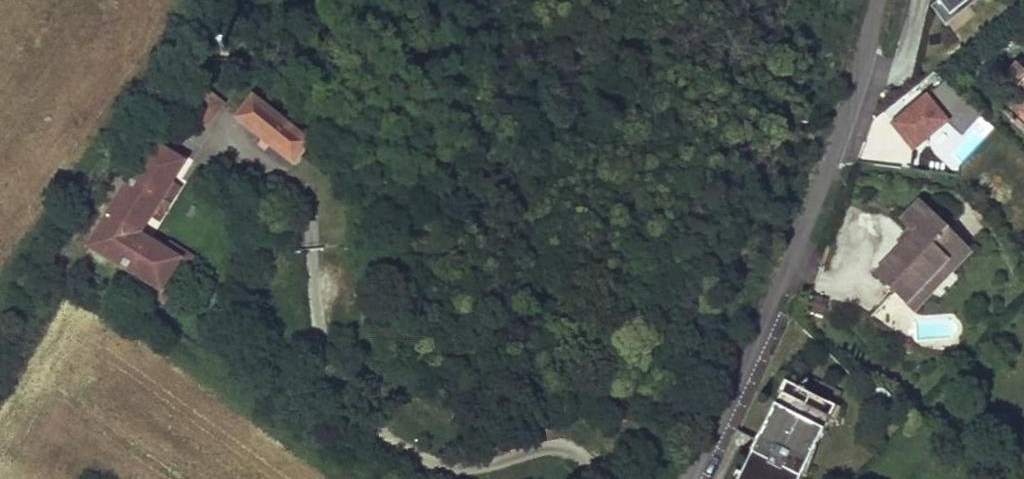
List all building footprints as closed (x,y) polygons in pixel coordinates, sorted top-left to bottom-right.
[(929,1),(944,23),(973,0),(930,0),(929,1)] [(947,26),(979,0),(973,0),(944,23),(947,26)] [(1023,73),(1014,65),(1004,76),(1014,85),(1021,78),(1023,81),(1023,73)] [(943,84),(892,127),(911,151),(945,123),(959,135),(976,117),(943,84)] [(206,116),(222,96),(212,88),(196,107),(206,116)] [(309,138),(255,93),(233,119),(287,165),(309,138)] [(188,156),(157,137),(94,237),(151,272),(167,282),(186,250),(170,240),(146,225),(155,210),(176,176),(188,156)] [(184,182),(176,176),(155,210),(163,215),(184,182)] [(966,255),(916,205),(900,221),(907,229),(896,240),(901,246),(872,275),(909,310),(966,255)] [(151,272),(147,279),(169,292),(197,248),(174,234),(170,240),(186,250),(167,282),(151,272)] [(777,376),(772,390),(777,394),(769,413),(751,436),(743,448),(751,451),(741,475),(739,478),(798,478),(801,474),(808,477),(815,439),(826,416),(830,418),(838,405),(777,376)]
